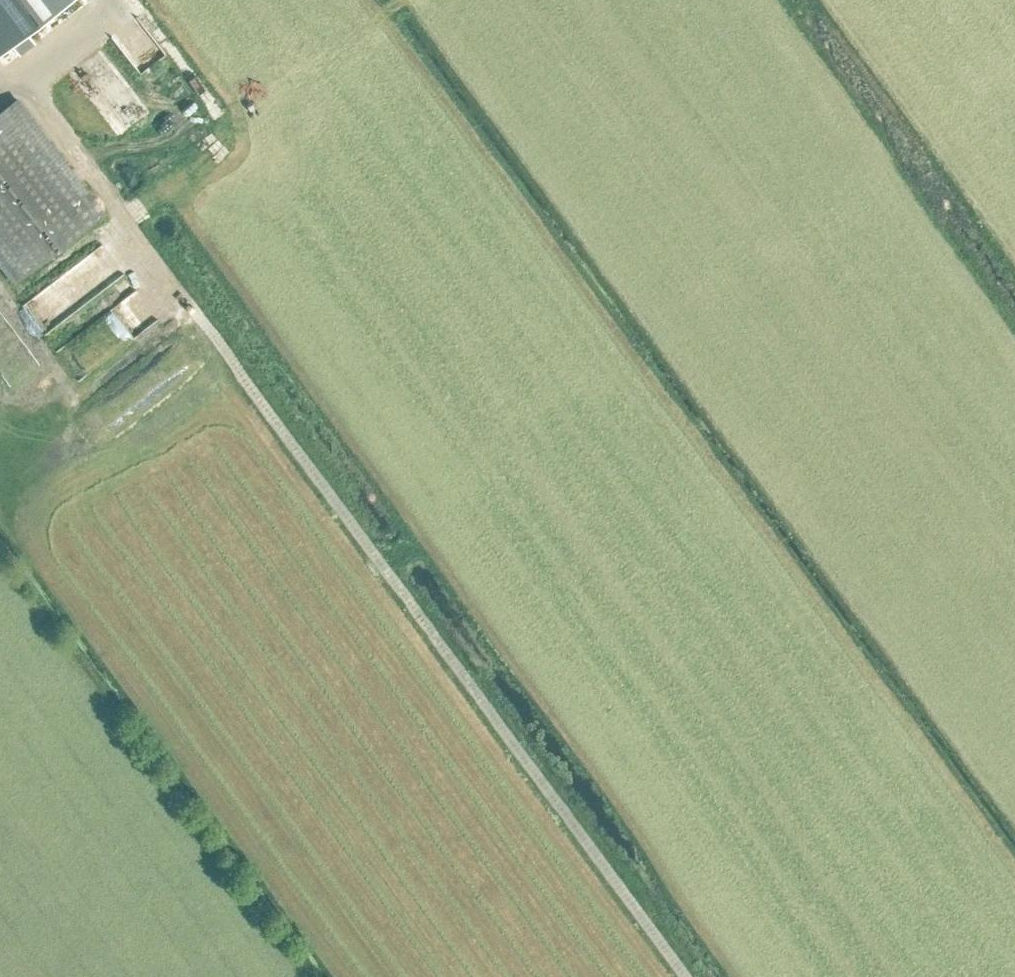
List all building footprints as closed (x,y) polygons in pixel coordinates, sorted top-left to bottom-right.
[(70,0),(0,0),(0,53),(70,0)] [(108,212),(19,98),(0,113),(0,262),(16,283),(108,212)]
